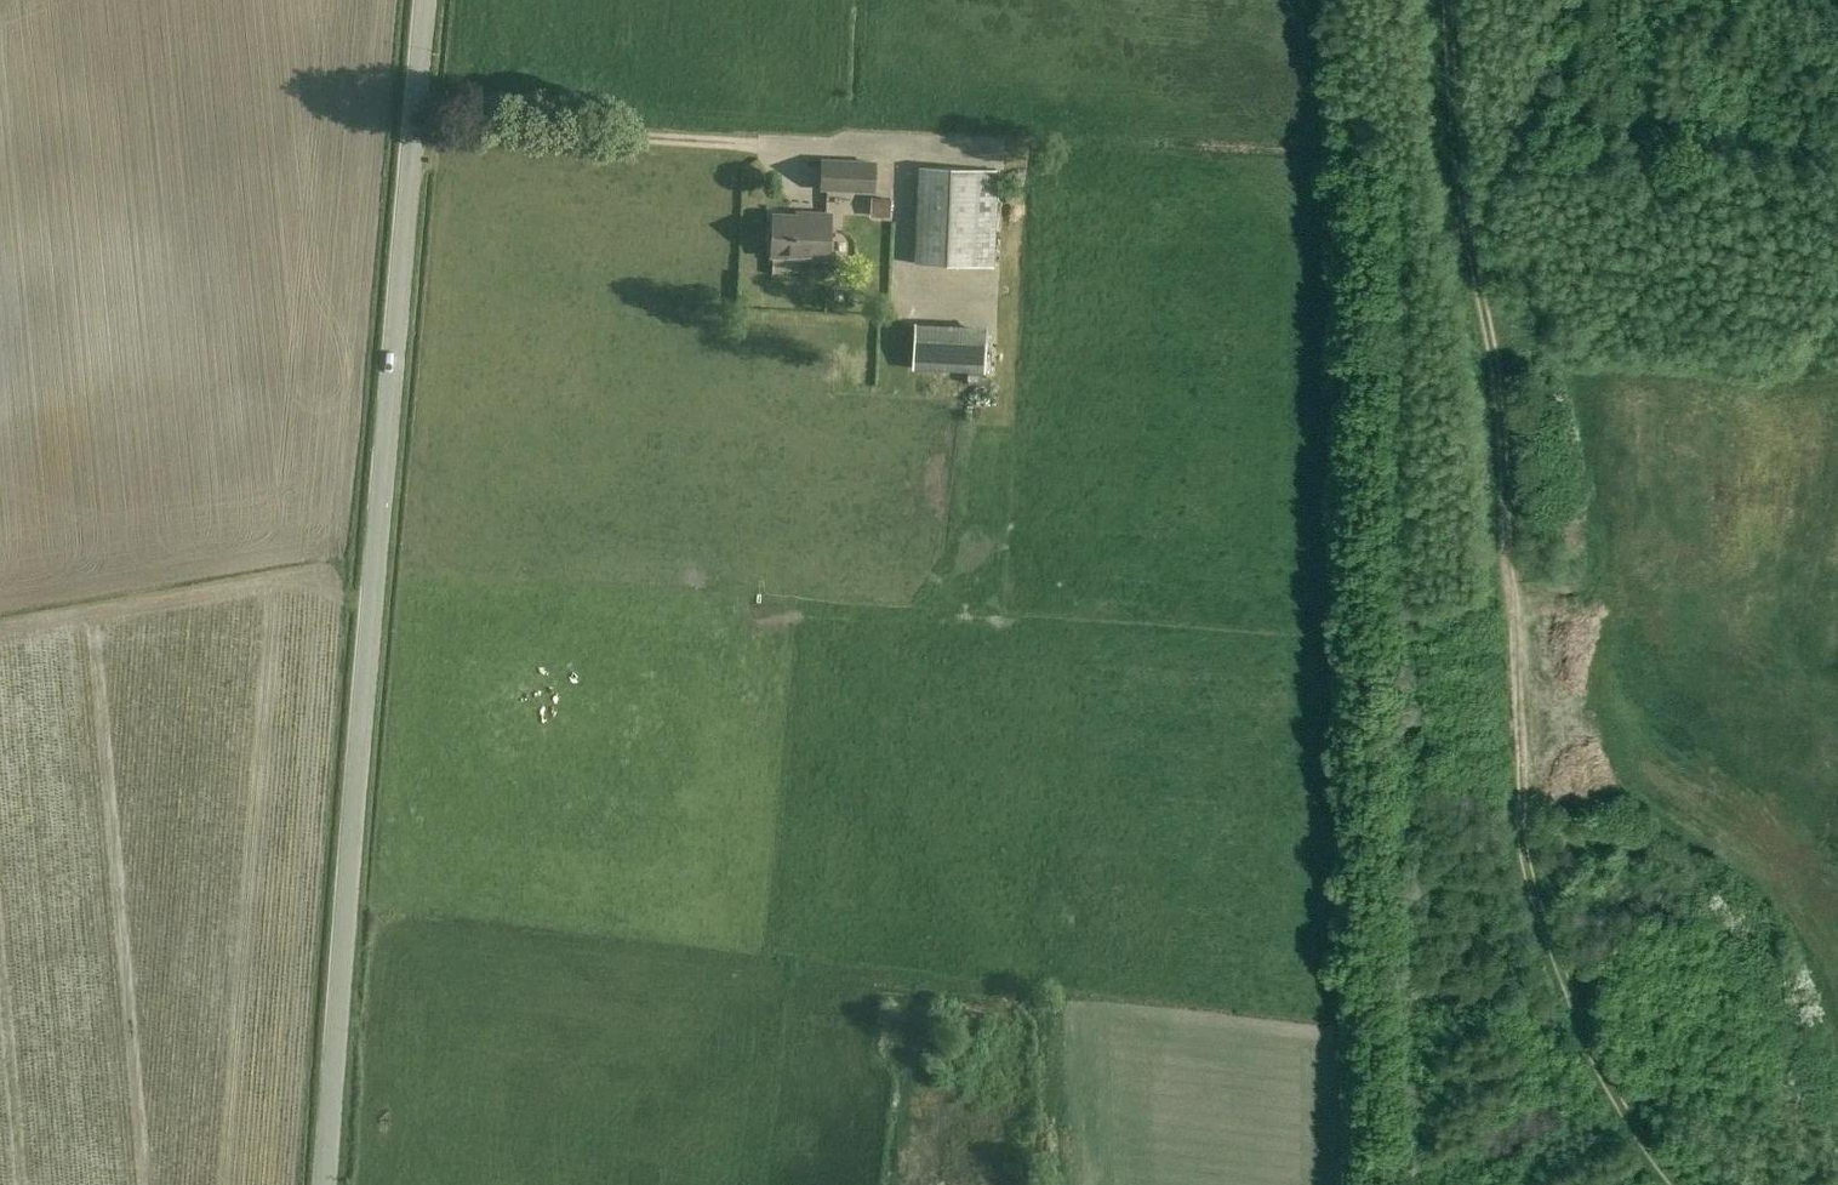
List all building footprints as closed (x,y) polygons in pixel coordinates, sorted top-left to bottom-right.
[(876,160),(822,158),(821,190),(875,192),(876,160)] [(1003,172),(922,169),(918,265),(999,268),(1003,172)] [(871,197),(870,216),(891,217),(892,198),(871,197)] [(805,211),(805,216),(772,213),(769,253),(827,257),(830,213),(805,211)] [(915,323),(914,368),(985,372),(986,326),(915,323)]
